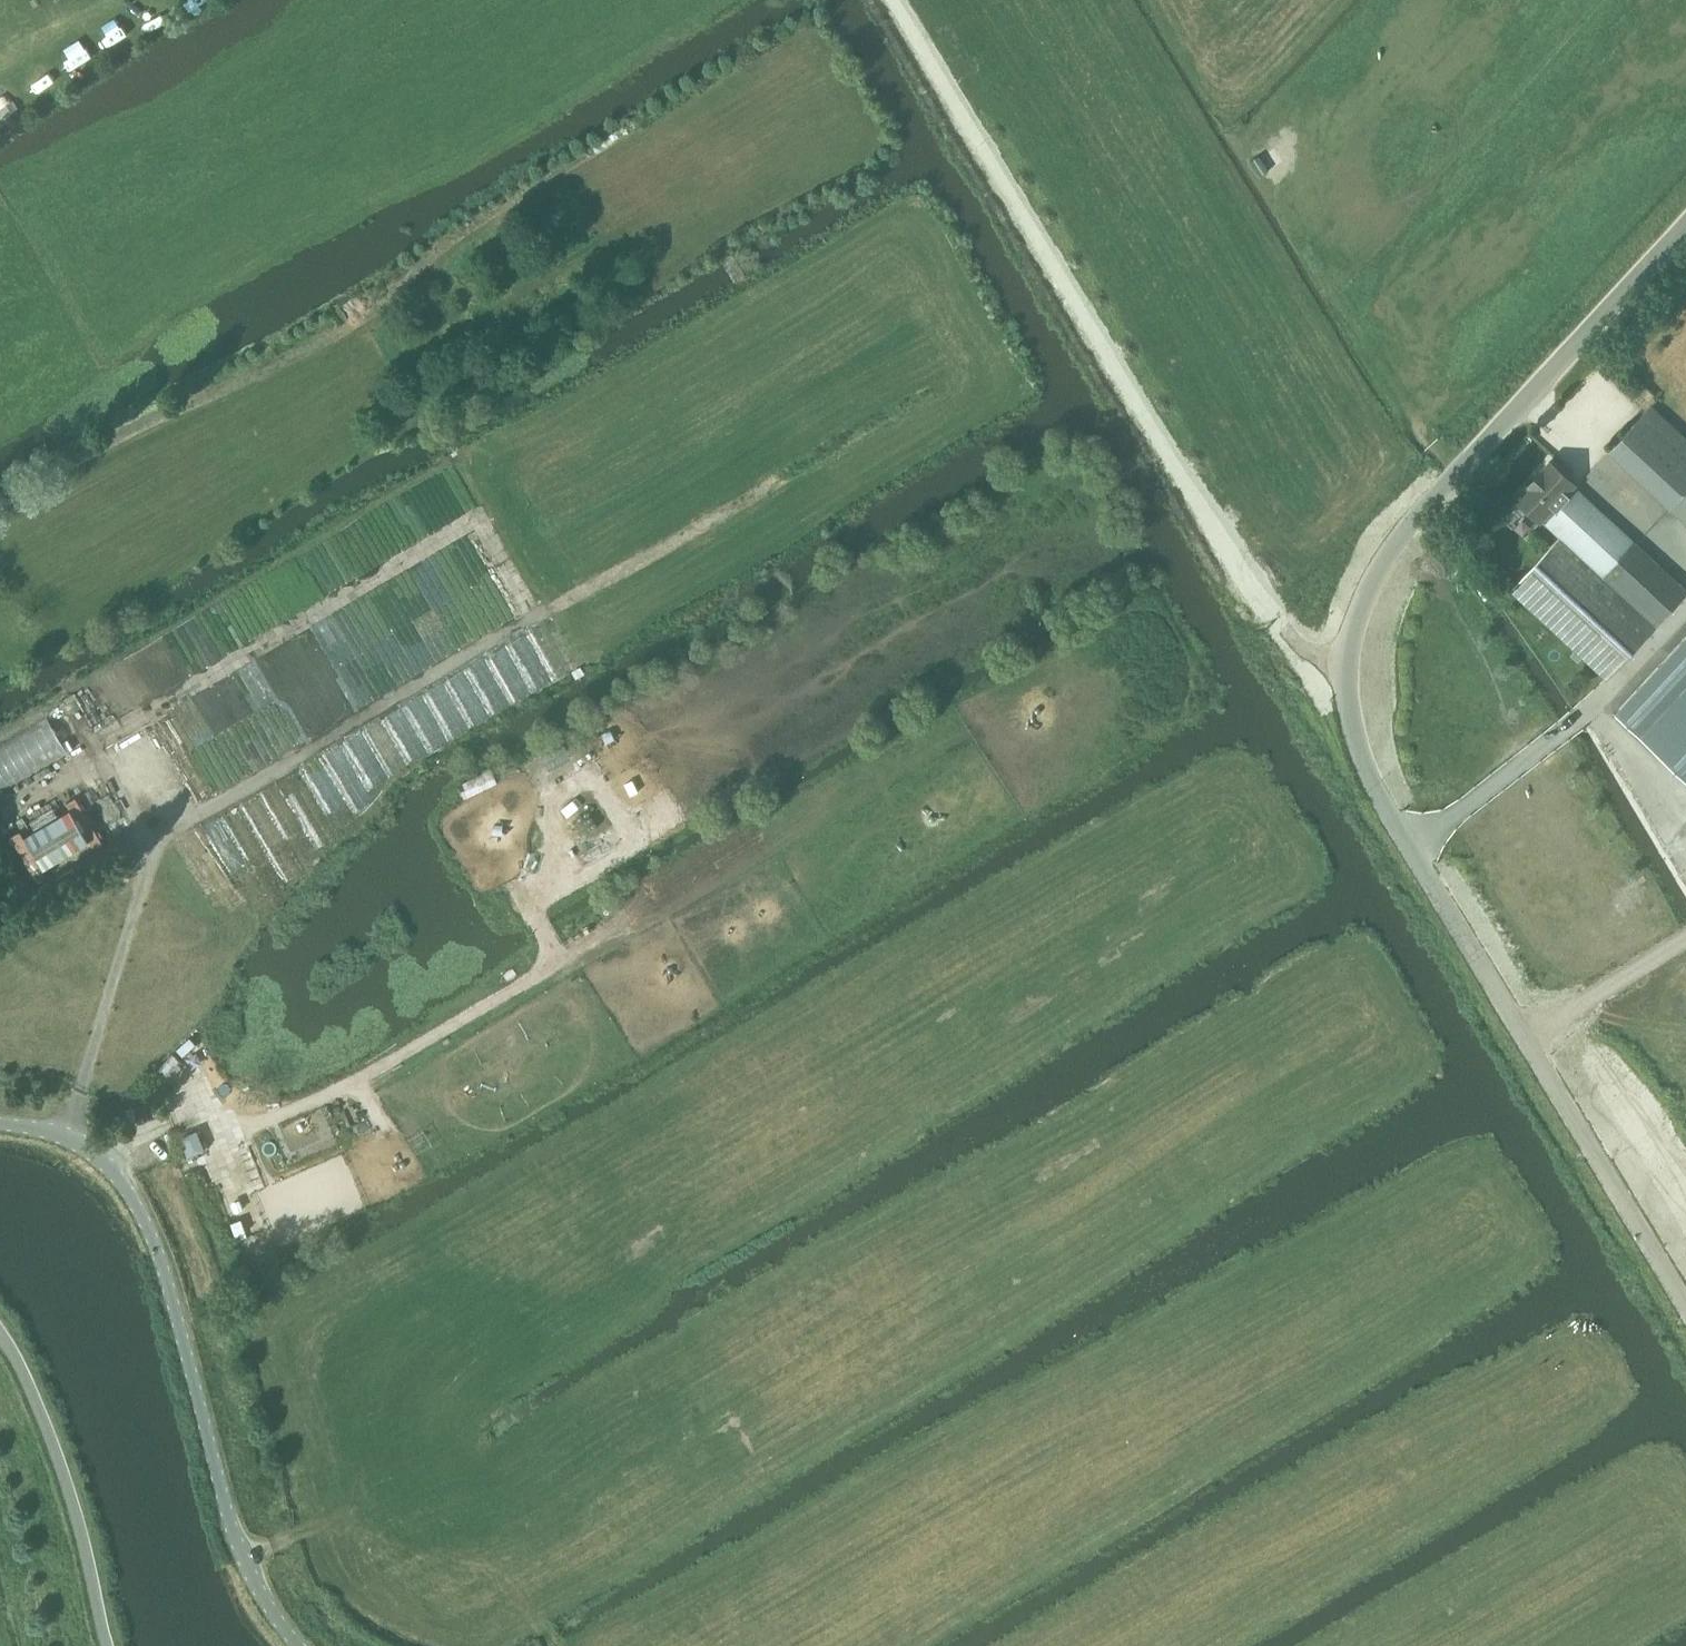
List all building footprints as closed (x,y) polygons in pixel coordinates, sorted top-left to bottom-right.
[(61,52),(71,70),(94,58),(84,39),(61,52)] [(1652,405),(1609,451),(1685,522),(1685,437),(1652,405)] [(1685,592),(1685,590),(1574,486),(1576,484),(1551,460),(1515,499),(1540,522),(1542,520),(1561,537),(1511,590),(1606,679),(1685,592)] [(557,674),(573,667),(551,620),(535,627),(557,674)] [(537,687),(553,679),(531,630),(514,638),(537,687)] [(1615,714),(1685,779),(1685,638),(1615,714)] [(516,698),(531,691),(510,643),(494,650),(516,698)] [(192,699),(178,707),(218,784),(233,776),(192,699)] [(66,748),(47,716),(0,744),(0,787),(66,748)] [(70,813),(24,841),(47,879),(92,851),(70,813)]
